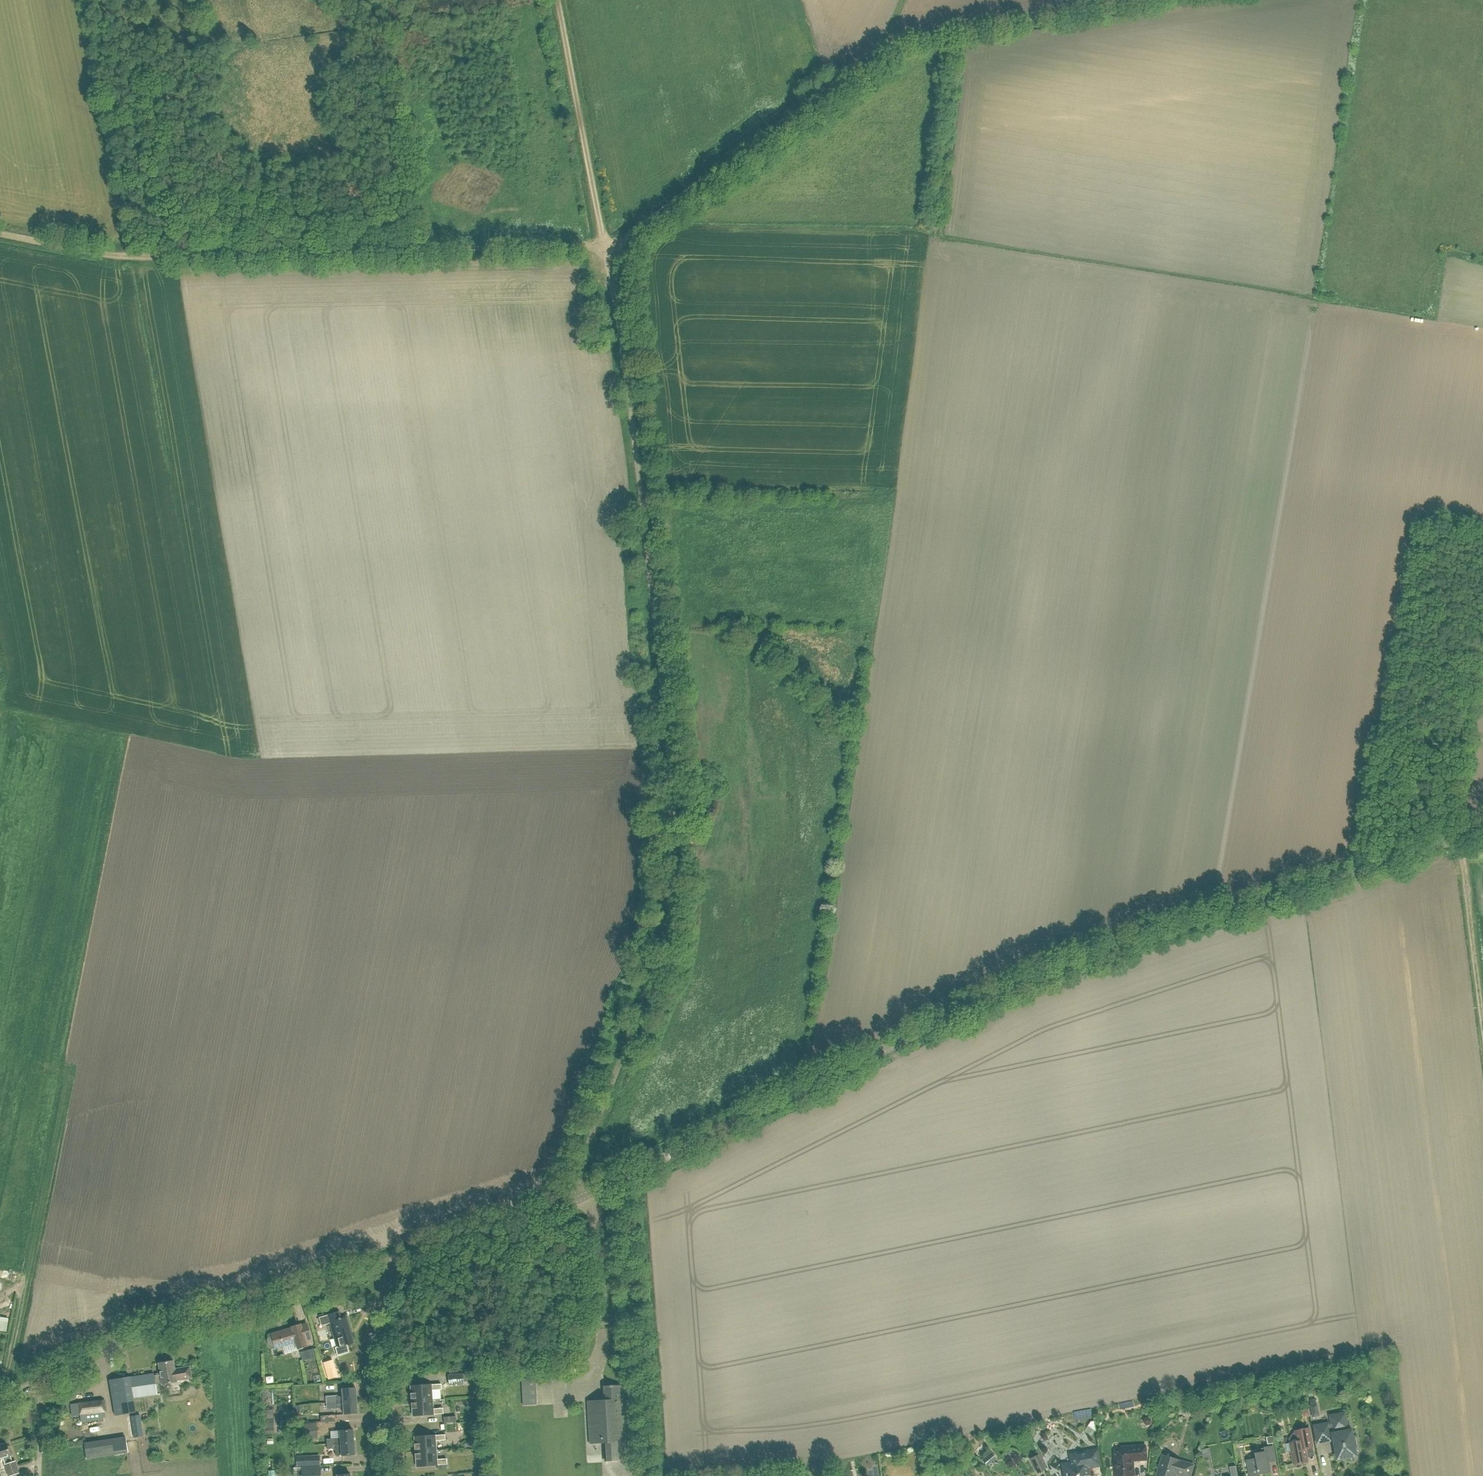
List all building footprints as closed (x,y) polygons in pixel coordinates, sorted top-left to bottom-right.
[(340,1319),(338,1312),(319,1317),(321,1325),(330,1322),(337,1347),(352,1343),(345,1318),(340,1319)] [(8,1332),(10,1321),(0,1320),(0,1331),(8,1332)] [(312,1342),(307,1324),(300,1326),(300,1325),(292,1327),(292,1329),(279,1332),(271,1334),(272,1337),(268,1338),(267,1340),(269,1346),(271,1348),(274,1347),(275,1348),(283,1346),(283,1345),(296,1342),(298,1349),(306,1347),(305,1343),(312,1342)] [(315,1357),(313,1350),(304,1352),(306,1360),(315,1357)] [(174,1369),(173,1361),(158,1364),(160,1375),(154,1376),(154,1374),(129,1378),(129,1377),(109,1380),(115,1416),(135,1413),(133,1398),(157,1394),(155,1384),(162,1383),(162,1384),(176,1382),(176,1380),(191,1378),(189,1366),(174,1369)] [(518,1374),(520,1406),(534,1405),(532,1373),(518,1374)] [(441,1383),(410,1385),(411,1400),(432,1399),(431,1389),(441,1389),(441,1383)] [(624,1441),(621,1385),(604,1386),(605,1401),(588,1402),(590,1443),(605,1442),(606,1461),(625,1460),(624,1441)] [(320,1404),(327,1403),(356,1401),(356,1388),(342,1389),(342,1396),(320,1398),(320,1404)] [(411,1400),(412,1415),(443,1413),(442,1408),(432,1408),(432,1399),(411,1400)] [(105,1416),(103,1400),(70,1404),(72,1417),(78,1416),(79,1422),(101,1419),(101,1417),(105,1416)] [(327,1403),(327,1409),(343,1408),(344,1415),(357,1414),(356,1401),(327,1403)] [(1320,1416),(1317,1404),(1311,1405),(1313,1417),(1320,1416)] [(1359,1455),(1357,1447),(1356,1439),(1353,1439),(1351,1430),(1348,1431),(1345,1413),(1331,1416),(1332,1425),(1329,1426),(1328,1424),(1315,1426),(1318,1443),(1326,1441),(1334,1439),(1335,1443),(1334,1443),(1335,1448),(1336,1448),(1338,1457),(1345,1456),(1346,1458),(1359,1455)] [(139,1415),(130,1417),(133,1432),(141,1431),(139,1415)] [(316,1436),(315,1425),(303,1426),(304,1437),(316,1436)] [(459,1425),(448,1425),(449,1438),(459,1437),(459,1425)] [(1313,1447),(1309,1428),(1295,1431),(1297,1442),(1286,1444),(1288,1453),(1292,1452),(1294,1464),(1308,1461),(1306,1449),(1313,1447)] [(326,1444),(353,1442),(352,1429),(339,1430),(340,1438),(326,1439),(326,1444)] [(444,1434),(414,1436),(415,1451),(435,1450),(435,1440),(445,1439),(444,1434)] [(84,1445),(86,1462),(129,1456),(127,1438),(84,1445)] [(353,1442),(326,1444),(327,1449),(340,1448),(341,1456),(354,1455),(353,1442)] [(6,1444),(0,1446),(0,1459),(3,1458),(5,1465),(8,1475),(10,1475),(19,1473),(15,1461),(12,1462),(10,1456),(10,1455),(6,1444)] [(1146,1446),(1122,1448),(1122,1452),(1115,1453),(1117,1475),(1134,1475),(1132,1461),(1136,1461),(1135,1460),(1147,1459),(1146,1446)] [(1273,1447),(1265,1448),(1266,1452),(1256,1454),(1257,1459),(1248,1460),(1251,1475),(1261,1475),(1260,1474),(1271,1472),(1269,1462),(1275,1461),(1276,1461),(1273,1447)] [(415,1451),(416,1466),(446,1464),(446,1458),(436,1459),(435,1450),(415,1451)] [(986,1464),(997,1454),(993,1450),(982,1459),(986,1464)] [(1096,1450),(1070,1454),(1071,1463),(1062,1465),(1064,1475),(1084,1475),(1084,1472),(1088,1471),(1088,1467),(1099,1465),(1096,1450)] [(1045,1469),(1038,1454),(1030,1458),(1037,1473),(1045,1469)] [(993,1469),(1002,1460),(997,1455),(988,1464),(993,1469)] [(1164,1455),(1158,1475),(1174,1475),(1175,1474),(1182,1475),(1190,1475),(1193,1465),(1179,1460),(1164,1455)] [(320,1466),(319,1456),(303,1457),(303,1467),(320,1466)] [(629,1461),(612,1462),(612,1473),(611,1473),(611,1475),(630,1475),(629,1461)] [(1232,1475),(1238,1475),(1236,1466),(1230,1467),(1232,1475)] [(320,1467),(296,1468),(296,1475),(320,1475),(320,1467)]
